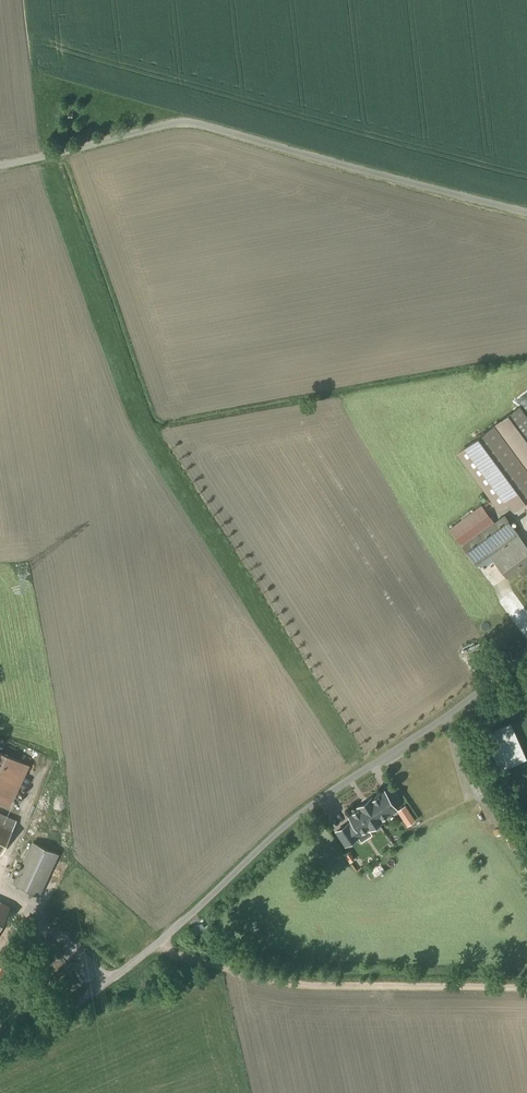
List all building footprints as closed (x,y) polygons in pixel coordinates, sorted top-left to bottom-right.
[(502,435),(526,470),(526,418),(502,435)] [(526,568),(526,543),(507,515),(463,546),(478,567),(491,558),(508,581),(526,568)] [(0,752),(0,802),(12,807),(31,766),(0,752)] [(349,824),(356,834),(367,826),(369,828),(383,819),(382,817),(396,808),(385,791),(373,799),(371,797),(358,806),(359,808),(349,815),(353,821),(349,824)] [(405,806),(398,811),(408,826),(415,821),(405,806)] [(0,821),(0,857),(1,858),(14,827),(0,821)] [(357,836),(356,834),(349,824),(349,822),(337,830),(346,844),(357,836)] [(60,856),(33,844),(15,882),(42,894),(60,856)] [(0,904),(0,930),(10,909),(0,904)]
